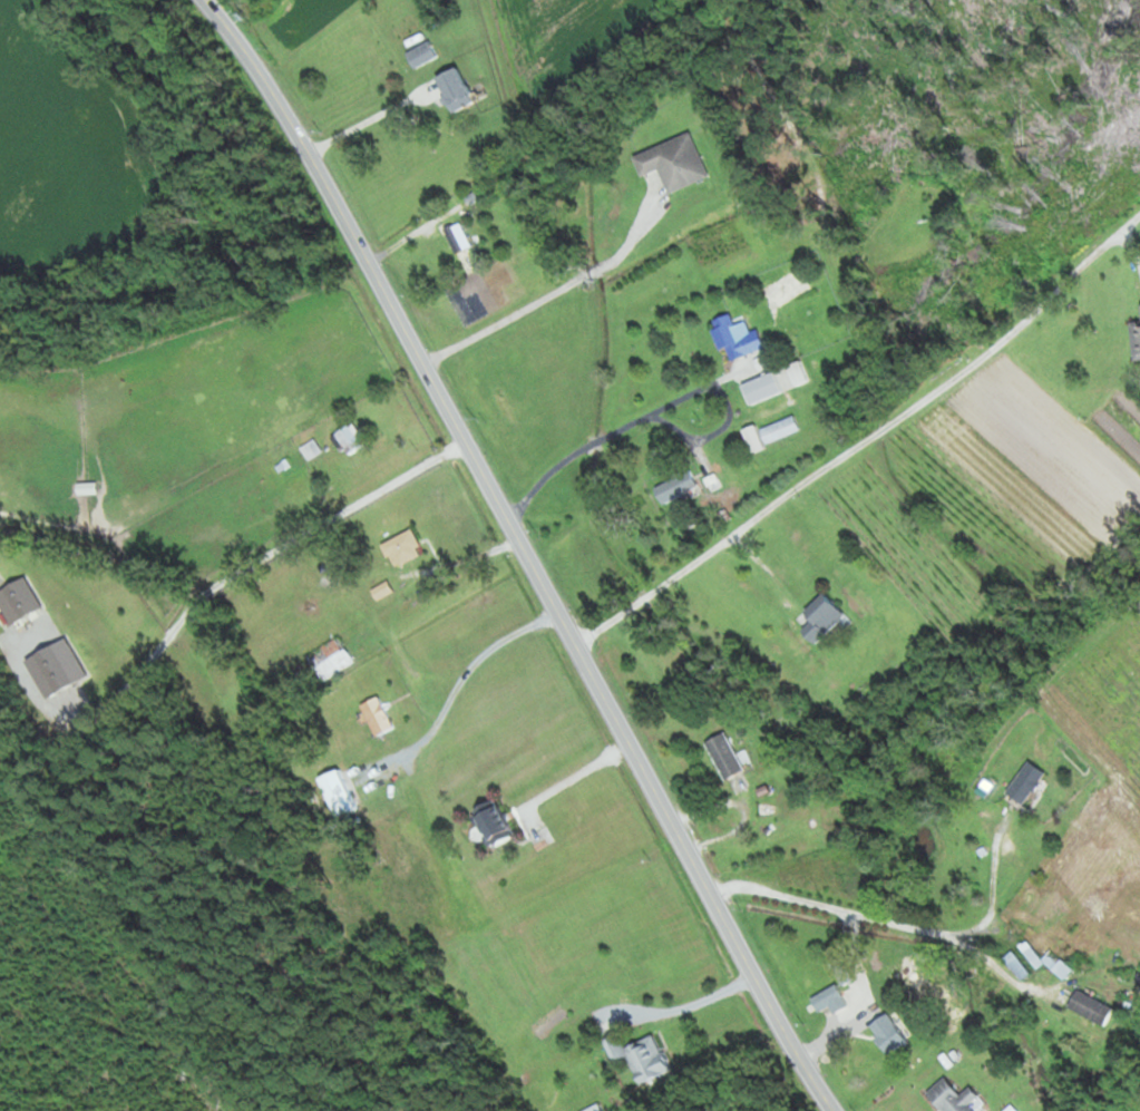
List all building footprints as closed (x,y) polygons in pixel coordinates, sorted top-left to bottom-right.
[(407,51),(415,67),(439,54),(430,38),(407,51)] [(479,98),(459,65),(438,77),(458,110),(479,98)] [(766,347),(759,328),(751,331),(747,319),(736,323),(733,312),(712,320),(722,348),(727,346),(732,359),(766,347)] [(796,384),(809,379),(801,360),(788,366),(796,384)] [(743,385),(752,404),(785,389),(776,370),(743,385)] [(801,428),(795,414),(762,427),(767,441),(801,428)] [(366,443),(353,423),(335,434),(348,455),(366,443)] [(311,459),(324,450),(315,437),(302,447),(311,459)] [(657,485),(666,503),(701,485),(691,467),(657,485)] [(395,567),(425,552),(413,528),(383,543),(395,567)] [(848,614),(826,591),(807,609),(815,618),(804,628),(818,643),(848,614)] [(354,661),(339,634),(306,652),(321,679),(354,661)] [(377,735),(395,727),(380,695),(363,703),(377,735)] [(707,741),(727,779),(747,769),(727,731),(707,741)] [(1049,772),(1031,760),(1010,792),(1028,804),(1049,772)] [(322,778),(339,816),(359,808),(342,769),(322,778)] [(518,834),(498,798),(474,811),(494,847),(518,834)] [(1065,977),(1075,967),(1053,947),(1045,955),(1026,938),(1007,958),(1028,978),(1046,959),(1065,977)] [(839,1014),(851,999),(831,982),(814,1001),(824,1009),(828,1004),(839,1014)] [(1116,1006),(1081,987),(1072,1004),(1107,1023),(1116,1006)] [(909,1037),(890,1011),(871,1025),(890,1051),(909,1037)] [(606,1039),(615,1060),(631,1054),(642,1081),(673,1069),(659,1032),(627,1045),(622,1032),(606,1039)] [(970,1104),(980,1094),(971,1085),(963,1093),(946,1075),(928,1092),(946,1110),(977,1110),(970,1104)]
